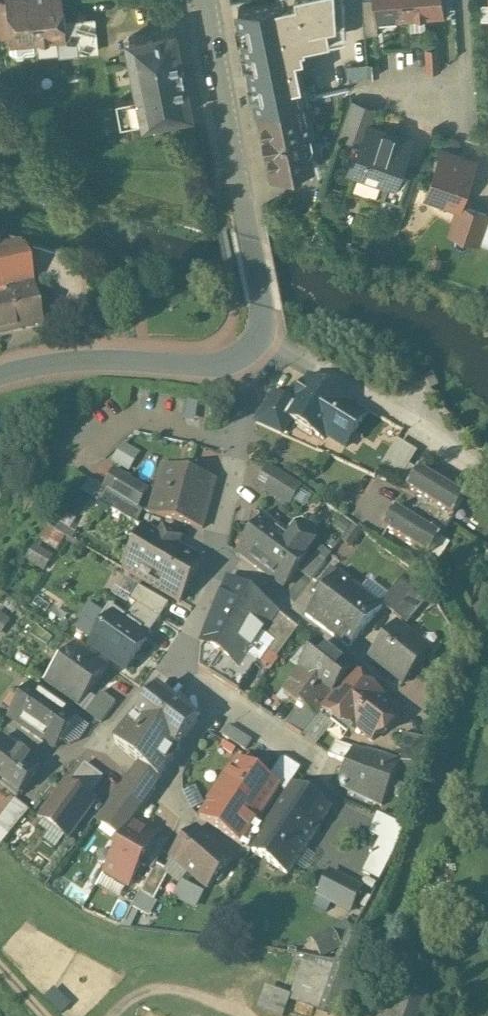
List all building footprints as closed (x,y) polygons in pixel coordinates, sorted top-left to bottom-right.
[(5,0),(9,42),(36,39),(32,0),(7,0),(5,0)] [(36,39),(56,37),(62,36),(60,18),(58,0),(32,0),(36,39)] [(259,105),(305,95),(300,67),(311,64),(308,54),(338,48),(336,36),(352,32),(350,0),(284,0),(285,4),(240,13),(259,105)] [(364,31),(378,30),(377,17),(376,0),(362,0),(364,31)] [(377,17),(379,17),(379,13),(390,12),(395,15),(409,14),(408,0),(376,0),(377,17)] [(409,14),(424,13),(428,9),(440,8),(441,12),(442,12),(441,0),(408,0),(409,14)] [(73,16),(60,18),(62,36),(56,37),(57,54),(77,52),(73,16)] [(159,31),(152,33),(152,32),(144,34),(137,36),(134,34),(127,35),(123,40),(124,47),(127,50),(129,58),(136,95),(141,119),(176,112),(179,114),(185,113),(189,107),(188,101),(185,99),(180,76),(181,76),(178,63),(173,40),(175,37),(174,30),(168,27),(161,28),(159,31)] [(127,50),(119,52),(120,59),(129,58),(127,50)] [(120,59),(107,62),(114,99),(136,95),(129,58),(120,59)] [(136,95),(114,99),(118,123),(141,119),(136,95)] [(259,105),(259,106),(260,106),(265,131),(265,132),(265,133),(267,143),(267,145),(268,145),(273,170),(272,170),(273,172),(301,166),(300,164),(314,161),(311,148),(315,142),(305,95),(259,105)] [(410,139),(369,124),(353,170),(387,182),(394,184),(400,167),(410,139)] [(475,161),(442,149),(441,152),(435,154),(433,162),(435,167),(428,188),(438,191),(441,197),(459,203),(460,204),(460,203),(475,161)] [(400,167),(394,184),(387,182),(382,195),(407,203),(417,173),(400,167)] [(449,230),(479,240),(487,213),(487,212),(460,203),(460,204),(459,203),(449,230)] [(0,251),(0,297),(7,295),(6,289),(32,284),(24,246),(0,251)] [(6,289),(7,295),(8,299),(0,301),(0,334),(27,328),(28,329),(41,326),(32,284),(6,289)] [(347,403),(309,380),(305,388),(303,386),(296,397),(298,398),(292,407),(286,417),(291,420),(297,424),(296,426),(312,436),(313,434),(324,440),(326,436),(339,445),(349,430),(355,433),(365,417),(346,405),(347,403)] [(292,407),(274,395),(256,423),(282,435),(291,420),(286,417),(292,407)] [(132,471),(143,453),(124,441),(113,459),(132,471)] [(406,469),(388,458),(380,471),(399,482),(406,470),(406,469)] [(418,471),(408,465),(406,469),(406,470),(399,482),(408,487),(418,471)] [(189,473),(163,466),(150,514),(178,522),(189,473)] [(298,488),(268,469),(258,485),(289,503),(298,488)] [(465,499),(419,470),(418,471),(408,487),(407,489),(423,499),(454,517),(465,499)] [(140,487),(113,471),(103,488),(107,491),(130,504),(140,487)] [(215,480),(189,473),(178,522),(201,529),(215,480)] [(130,504),(107,491),(96,508),(107,514),(110,509),(137,525),(143,512),(130,504)] [(454,517),(423,499),(411,519),(441,538),(454,517)] [(411,519),(394,509),(383,528),(429,556),(441,538),(411,519)] [(291,537),(265,517),(237,554),(282,588),(310,552),(308,550),(314,543),(315,539),(315,534),(313,530),(310,528),(306,527),(303,527),(299,528),(296,531),(291,537)] [(163,528),(159,535),(144,528),(123,571),(180,603),(202,561),(177,547),(181,539),(163,528)] [(316,554),(301,573),(311,580),(325,561),(316,554)] [(331,567),(313,591),(320,596),(338,572),(331,567)] [(370,597),(338,572),(320,596),(305,615),(349,649),(382,606),(380,605),(381,604),(371,597),(370,597)] [(381,604),(380,605),(382,606),(383,605),(393,613),(417,583),(406,574),(381,604)] [(228,578),(201,642),(221,655),(254,597),(253,596),(253,595),(228,578)] [(417,583),(393,613),(407,625),(428,599),(417,583)] [(169,605),(138,587),(129,600),(137,605),(161,619),(169,605)] [(254,597),(221,655),(240,668),(249,656),(257,644),(278,613),(254,597)] [(146,640),(161,619),(137,605),(127,618),(144,630),(139,636),(146,640)] [(95,626),(103,632),(92,647),(126,671),(148,642),(146,640),(139,636),(144,630),(127,618),(110,606),(95,626)] [(298,629),(278,613),(257,644),(277,659),(298,629)] [(398,625),(371,658),(402,683),(429,650),(398,625)] [(108,667),(76,643),(46,683),(78,707),(108,667)] [(352,671),(319,646),(283,692),(304,708),(316,718),(322,710),(352,671)] [(240,668),(221,655),(209,674),(239,693),(258,662),(249,656),(240,669),(240,668)] [(382,696),(352,671),(322,710),(339,725),(348,724),(356,730),(356,729),(373,742),(378,735),(387,734),(401,716),(379,699),(382,696)] [(445,688),(434,684),(424,715),(436,719),(445,688)] [(31,688),(10,717),(33,733),(54,704),(31,688)] [(158,692),(138,718),(137,718),(116,744),(141,766),(159,781),(180,749),(177,747),(197,722),(158,692)] [(116,704),(101,693),(86,713),(101,724),(116,704)] [(54,704),(33,733),(56,749),(77,720),(54,704)] [(304,708),(299,715),(295,713),(286,726),(302,736),(316,718),(304,708)] [(252,742),(229,727),(222,737),(246,752),(252,742)] [(429,741),(403,735),(401,762),(422,763),(429,741)] [(1,740),(0,741),(0,781),(20,796),(40,769),(1,740)] [(353,750),(336,743),(330,755),(348,761),(353,750)] [(366,754),(353,750),(348,761),(338,786),(368,801),(381,807),(400,762),(367,752),(366,754)] [(239,762),(201,819),(242,846),(244,844),(250,848),(301,770),(282,758),(268,781),(239,762)] [(104,779),(86,765),(69,787),(87,801),(104,779)] [(141,766),(119,796),(99,823),(122,840),(131,826),(135,821),(153,795),(159,781),(141,766)] [(69,787),(67,786),(42,820),(68,840),(94,806),(87,801),(69,787)] [(329,811),(292,789),(251,851),(288,875),(329,811)] [(0,819),(0,829),(9,836),(30,812),(15,800),(0,819)] [(404,827),(378,815),(370,834),(380,840),(396,847),(404,827)] [(159,835),(135,821),(131,826),(105,873),(129,887),(141,866),(158,837),(159,835)] [(233,862),(196,830),(171,858),(208,890),(233,862)] [(169,843),(158,837),(141,866),(153,872),(157,865),(169,843)] [(396,847),(380,840),(373,855),(371,854),(370,856),(372,857),(364,873),(379,880),(396,847)] [(153,872),(142,894),(154,901),(169,873),(157,865),(153,872)] [(360,889),(330,873),(318,896),(349,912),(360,889)] [(331,932),(313,941),(321,955),(339,946),(331,932)] [(329,976),(335,978),(319,1010),(336,1015),(341,1015),(369,944),(350,936),(329,976)] [(282,1015),(285,1015),(293,995),(267,986),(259,1008),(282,1015)] [(394,1015),(418,1015),(426,996),(405,988),(394,1015)]
